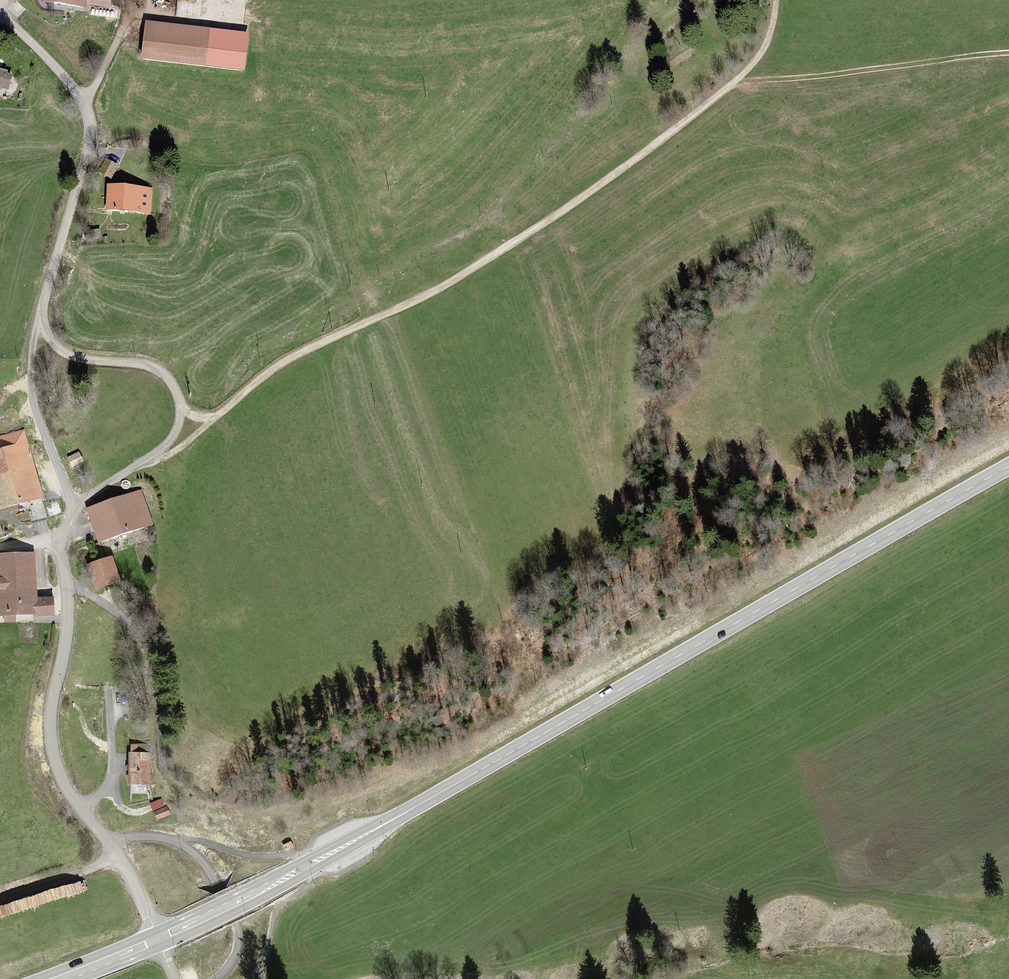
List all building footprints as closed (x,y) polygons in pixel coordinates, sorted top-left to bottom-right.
[(248,33),(146,21),(142,58),(244,69),(248,33)] [(8,89),(12,74),(7,73),(7,71),(0,69),(0,87),(8,89)] [(106,160),(100,172),(110,178),(117,166),(106,160)] [(150,190),(109,186),(107,207),(149,211),(150,190)] [(0,438),(0,507),(39,496),(21,432),(0,438)] [(79,452),(67,458),(72,467),(84,461),(79,452)] [(89,509),(99,540),(150,523),(140,492),(89,509)] [(33,551),(0,553),(0,614),(51,611),(50,598),(35,599),(33,551)] [(111,557),(87,566),(95,588),(119,579),(111,557)] [(129,753),(129,782),(150,782),(150,754),(129,753)] [(291,841),(283,845),(286,852),(294,848),(291,841)]
